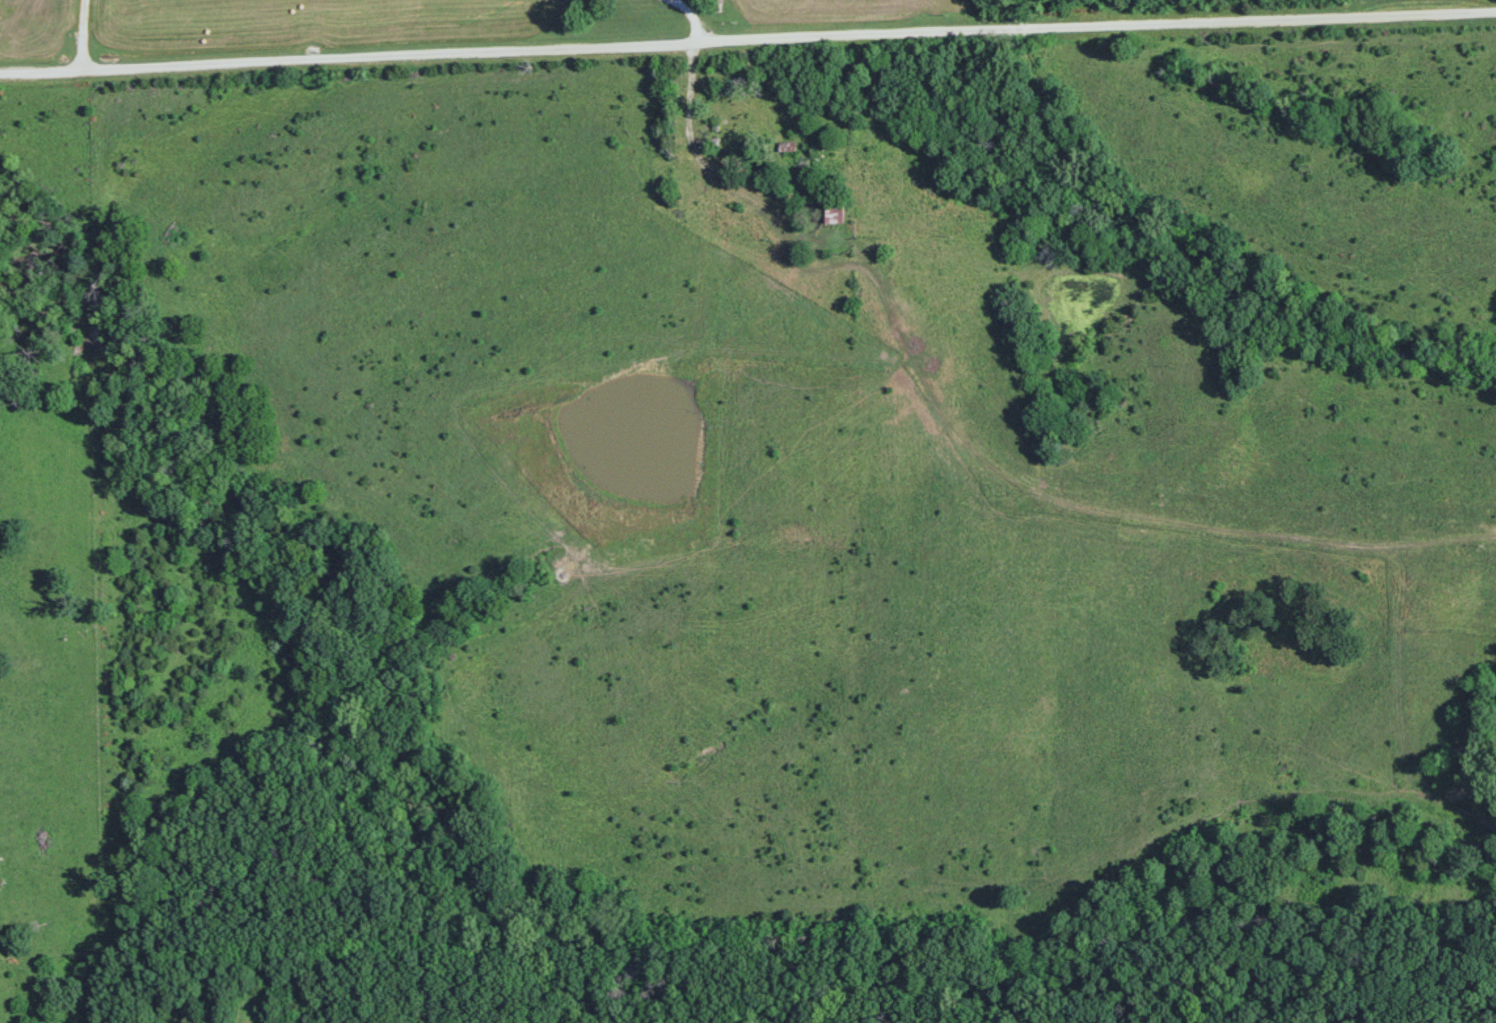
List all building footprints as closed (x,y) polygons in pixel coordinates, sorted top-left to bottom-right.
[(828,224),(843,224),(843,199),(828,199),(828,224)]
